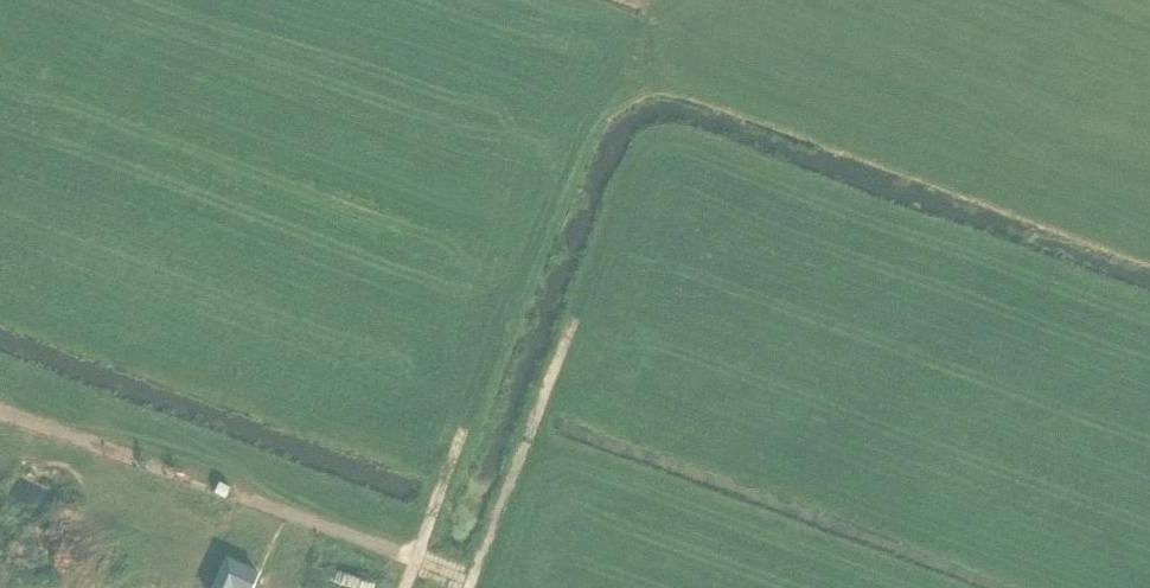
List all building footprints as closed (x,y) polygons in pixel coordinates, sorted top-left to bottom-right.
[(303,587),(350,587),(351,587),(354,587),(379,587),(384,571),(316,549),(303,587)]
